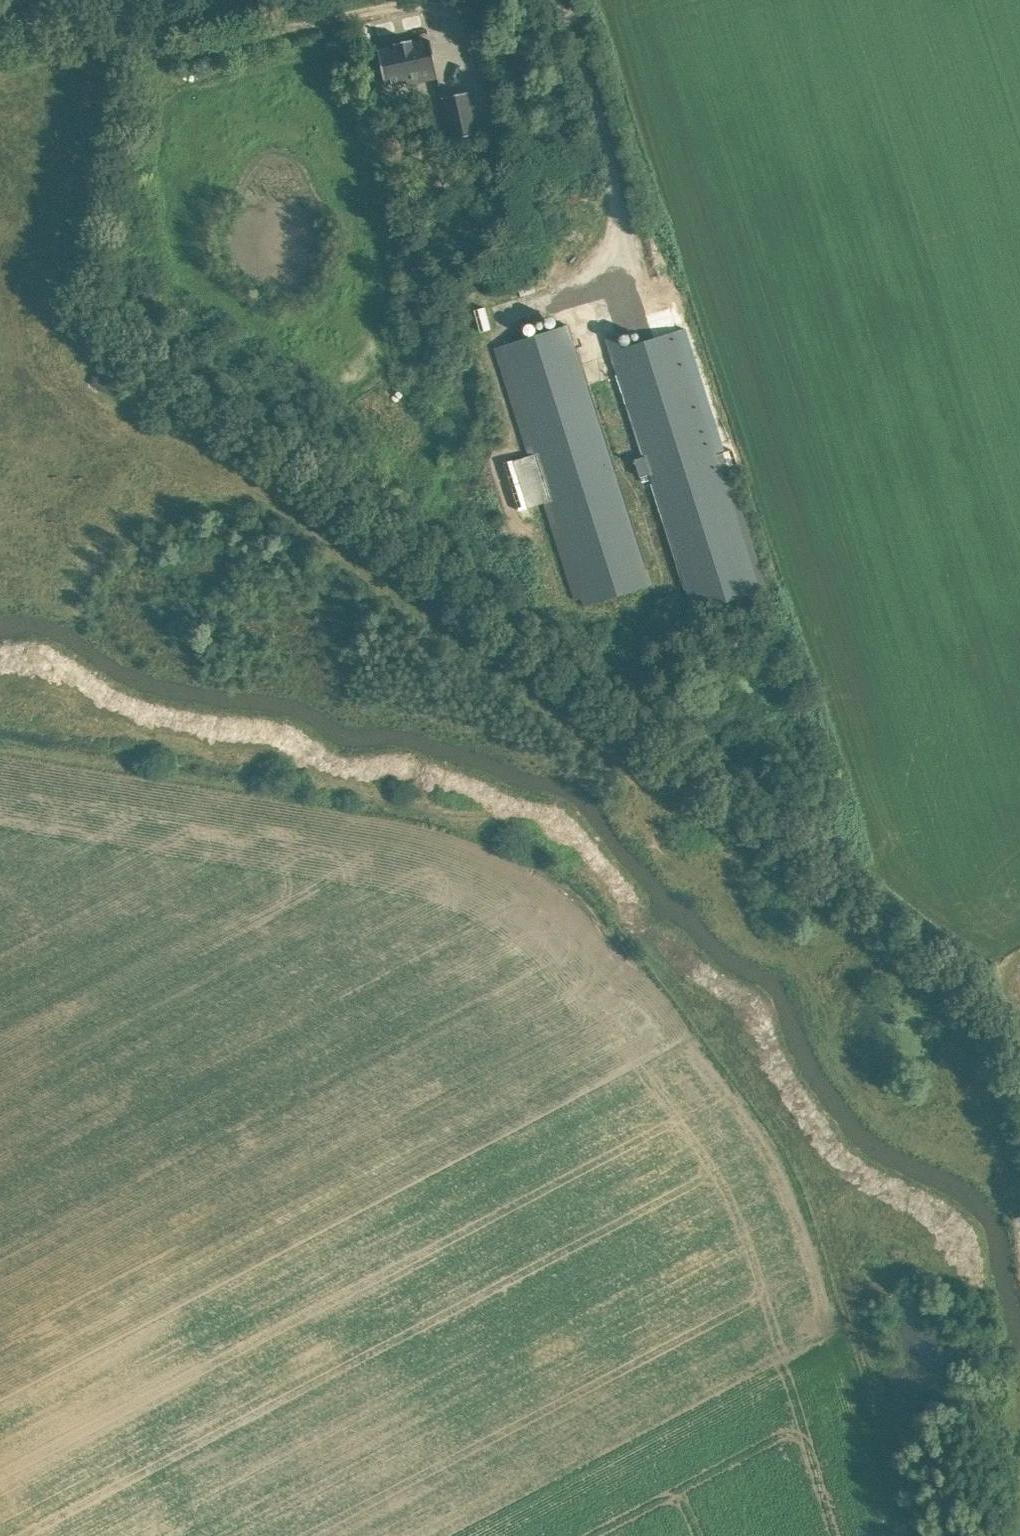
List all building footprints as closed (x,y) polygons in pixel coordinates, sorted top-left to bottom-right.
[(379,59),(376,60),(379,76),(383,75),(384,84),(406,79),(407,84),(438,77),(430,39),(412,43),(411,40),(394,43),(395,47),(377,51),(379,57),(379,59)] [(443,101),(451,142),(478,138),(469,96),(443,101)] [(567,324),(502,345),(508,364),(536,452),(528,455),(504,462),(519,511),(543,503),(551,500),(582,597),(585,606),(650,585),(573,343),(567,324)] [(616,334),(607,337),(611,351),(617,370),(644,455),(635,458),(640,476),(650,473),(694,611),(759,591),(767,588),(729,466),(735,464),(737,464),(732,449),(730,449),(716,454),(682,349),(676,330),(621,348),(616,334)]
